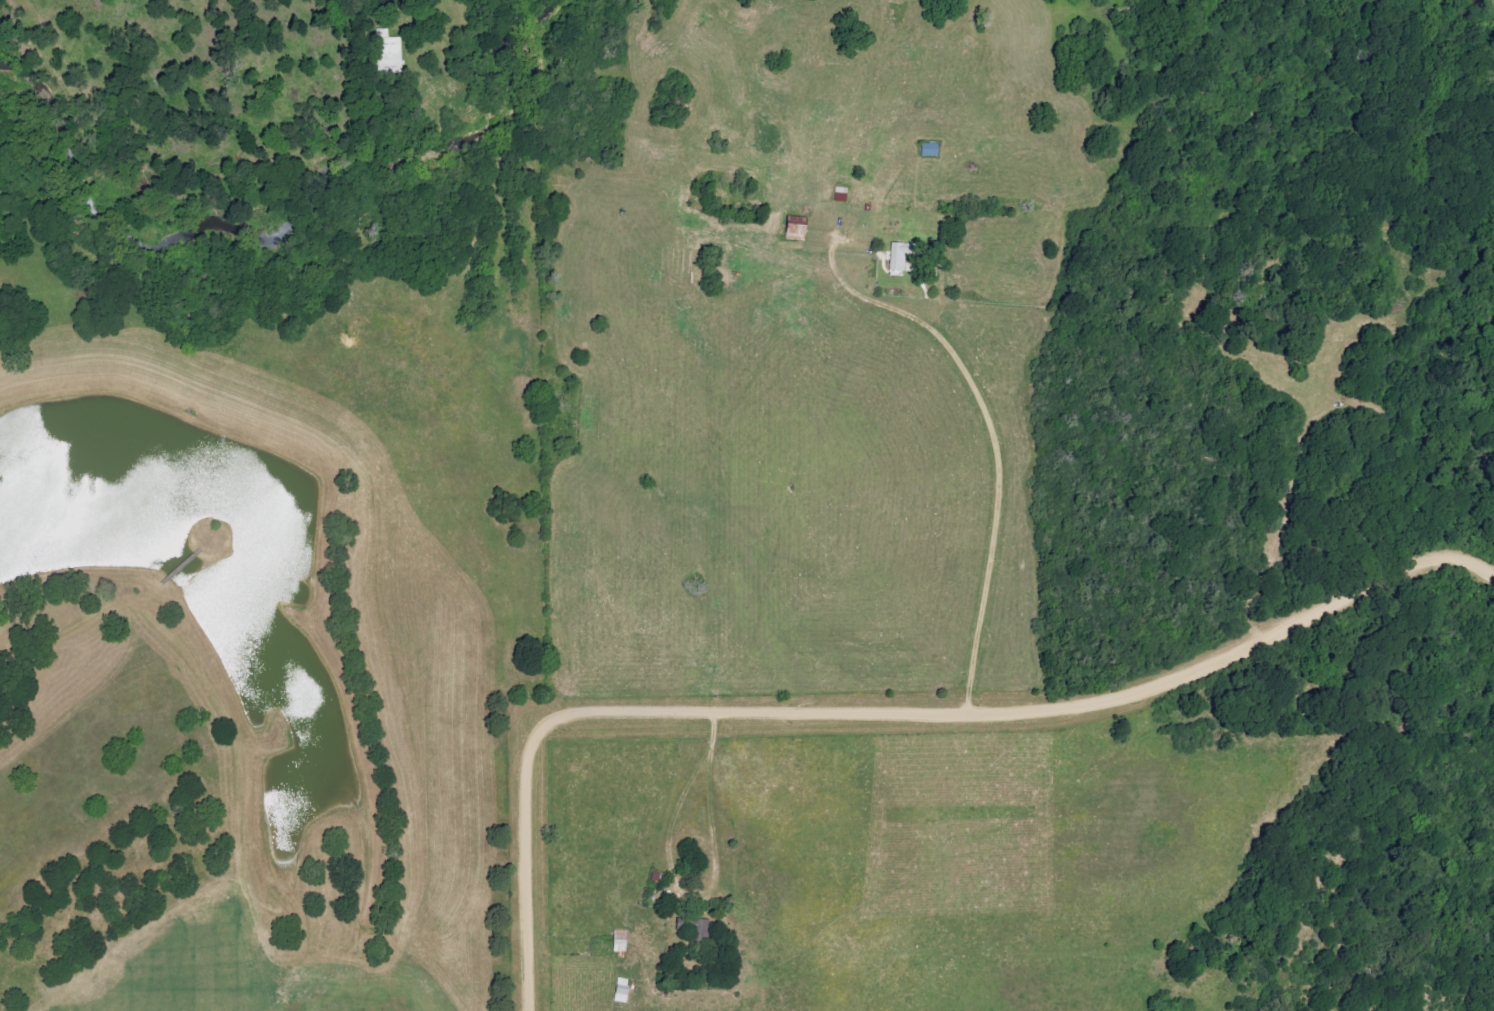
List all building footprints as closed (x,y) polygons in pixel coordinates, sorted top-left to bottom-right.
[(810,219),(790,216),(788,240),(808,242),(810,219)] [(906,272),(907,244),(893,243),(892,271),(906,272)] [(694,941),(713,941),(713,920),(695,920),(694,941)] [(628,930),(615,930),(616,952),(629,952),(628,930)]
